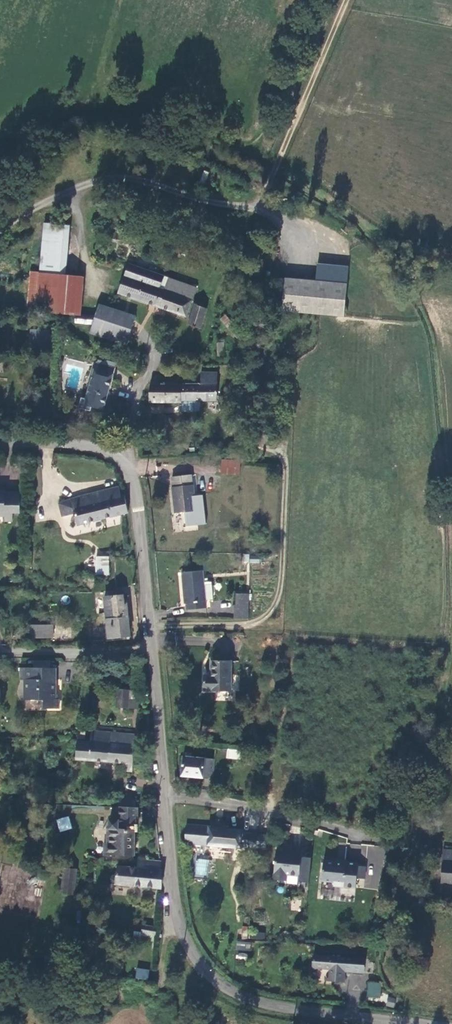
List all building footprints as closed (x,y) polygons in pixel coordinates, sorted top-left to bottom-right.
[(66,272),(69,225),(43,224),(40,270),(31,269),(29,306),(84,310),(86,274),(66,272)] [(315,279),(284,276),(281,309),(344,315),(348,266),(317,263),(315,279)] [(185,316),(197,286),(128,264),(118,293),(185,316)] [(99,304),(91,330),(128,341),(136,315),(99,304)] [(188,323),(200,328),(207,309),(195,305),(188,323)] [(243,326),(230,309),(225,313),(238,330),(243,326)] [(93,316),(76,314),(75,322),(92,324),(93,316)] [(225,314),(219,318),(224,325),(230,321),(225,314)] [(29,340),(37,341),(38,329),(30,328),(29,340)] [(49,337),(49,329),(41,328),(40,336),(49,337)] [(144,346),(131,343),(128,358),(141,362),(144,346)] [(218,343),(218,357),(226,357),(226,343),(218,343)] [(96,360),(85,395),(80,394),(77,404),(89,407),(90,404),(103,407),(115,365),(96,360)] [(206,380),(192,380),(154,381),(151,399),(182,400),(182,395),(187,395),(192,395),(212,396),(215,396),(217,370),(206,369),(206,380)] [(186,408),(191,408),(212,409),(212,396),(192,395),(187,395),(186,408)] [(222,473),(239,473),(239,461),(222,460),(222,473)] [(172,489),(175,514),(206,510),(205,497),(201,494),(194,495),(193,486),(191,486),(189,474),(171,477),(173,489),(172,489)] [(122,498),(119,488),(59,504),(62,517),(65,517),(67,523),(73,521),(74,525),(81,523),(100,518),(110,515),(128,510),(124,497),(122,498)] [(21,496),(0,494),(0,514),(5,514),(4,521),(13,521),(13,512),(20,513),(21,496)] [(15,561),(25,561),(25,548),(15,547),(15,561)] [(96,574),(109,573),(108,557),(95,557),(96,574)] [(205,582),(203,570),(182,572),(186,603),(188,602),(188,610),(207,608),(206,599),(205,582)] [(235,594),(234,618),(247,618),(247,594),(235,594)] [(123,595),(104,597),(105,617),(127,616),(126,604),(124,604),(123,595)] [(105,617),(107,636),(128,634),(127,616),(105,617)] [(28,624),(28,637),(53,638),(53,624),(28,624)] [(230,692),(231,662),(211,662),(210,675),(203,675),(202,690),(230,692)] [(53,667),(22,666),(22,679),(26,680),(25,701),(43,702),(43,709),(59,710),(60,700),(56,700),(56,679),(51,678),(51,676),(53,676),(53,667)] [(116,708),(127,708),(137,708),(136,688),(126,688),(118,689),(116,689),(116,708)] [(133,769),(134,735),(95,731),(94,744),(90,743),(74,742),(73,758),(122,761),(121,769),(133,769)] [(255,746),(254,753),(265,754),(266,747),(255,746)] [(226,759),(232,760),(235,760),(237,750),(231,749),(228,749),(226,759)] [(203,774),(205,758),(182,756),(180,774),(203,776),(203,774)] [(213,775),(215,759),(205,758),(203,774),(213,775)] [(135,856),(137,800),(117,800),(116,831),(107,831),(107,848),(104,848),(104,855),(135,856)] [(59,832),(72,829),(69,816),(56,819),(59,832)] [(195,843),(240,847),(245,848),(245,845),(246,831),(222,827),(222,823),(211,822),(211,826),(197,824),(195,843)] [(186,824),(184,842),(195,843),(197,824),(186,824)] [(245,845),(256,846),(257,832),(246,831),(245,845)] [(367,861),(366,875),(381,877),(384,847),(351,844),(350,859),(367,861)] [(442,848),(441,869),(451,869),(451,849),(442,848)] [(297,877),(299,852),(288,851),(288,853),(274,852),(272,878),(285,879),(285,876),(297,877)] [(332,882),(331,888),(353,889),(354,879),(355,867),(355,864),(321,861),(320,881),(332,882)] [(162,887),(164,871),(161,871),(161,863),(147,862),(147,870),(120,867),(119,882),(162,887)] [(60,894),(75,895),(77,869),(63,867),(60,894)] [(364,867),(355,867),(354,879),(363,879),(364,867)] [(441,869),(440,882),(451,883),(451,869),(441,869)] [(136,923),(135,931),(143,932),(144,924),(136,923)] [(155,926),(144,924),(143,932),(154,933),(155,926)] [(264,940),(265,933),(252,931),(251,938),(264,940)] [(238,941),(237,949),(250,950),(250,942),(238,941)] [(363,959),(312,956),(311,972),(314,972),(314,969),(327,970),(326,979),(324,979),(324,982),(341,983),(342,971),(342,968),(348,968),(348,971),(362,973),(363,959)] [(136,968),(135,979),(148,980),(149,969),(136,968)] [(367,982),(367,997),(380,997),(381,982),(367,982)] [(393,1008),(396,998),(388,996),(386,1006),(393,1008)]
